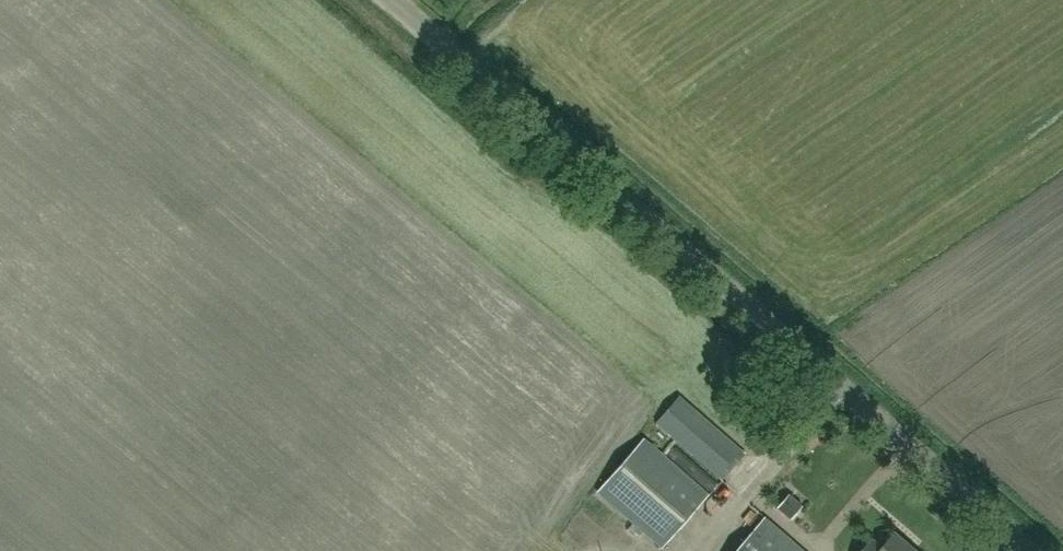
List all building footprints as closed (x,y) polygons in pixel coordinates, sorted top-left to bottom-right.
[(722,479),(745,453),(679,396),(657,422),(722,479)] [(642,439),(598,490),(663,547),(708,496),(642,439)] [(797,491),(782,507),(797,519),(811,503),(797,491)] [(764,517),(734,550),(804,550),(764,517)] [(894,532),(881,547),(871,538),(860,550),(916,550),(894,532)]
